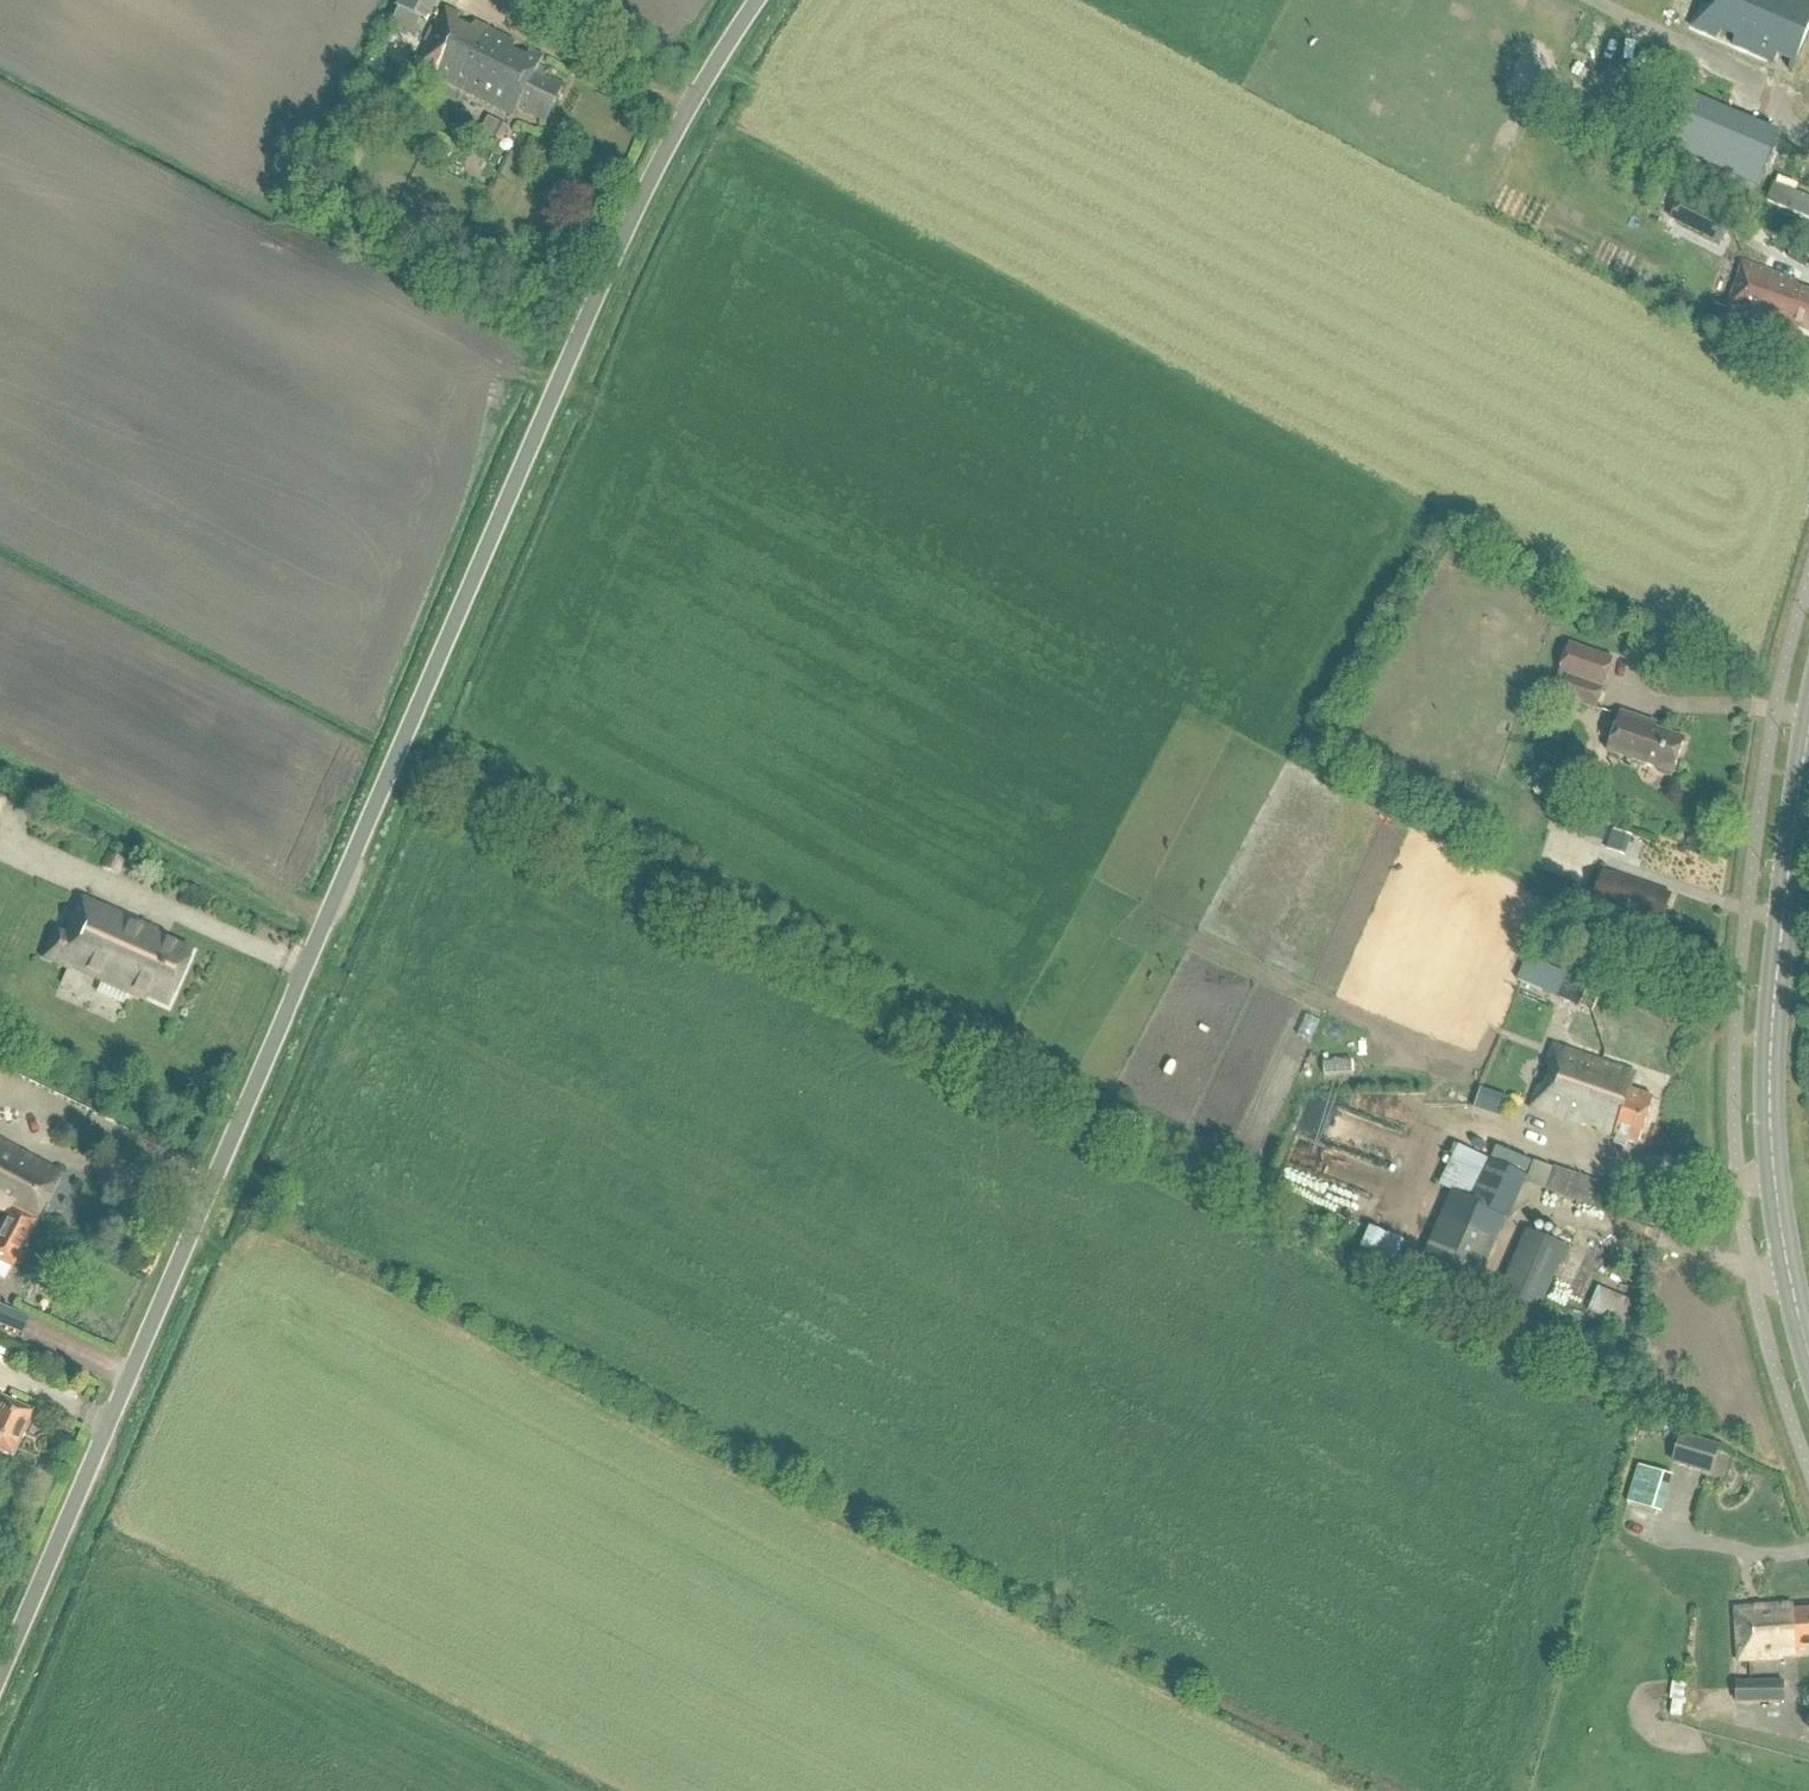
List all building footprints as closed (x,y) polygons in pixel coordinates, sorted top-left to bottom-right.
[(396,8),(427,24),(439,0),(400,0),(396,8)] [(1692,29),(1716,39),(1720,32),(1735,38),(1733,47),(1771,63),(1776,56),(1791,62),(1789,71),(1790,72),(1808,28),(1808,1),(1806,0),(1716,0),(1711,12),(1701,8),(1692,29)] [(445,12),(415,72),(513,121),(517,112),(544,126),(563,88),(545,78),(547,74),(538,70),(542,61),(530,55),(525,63),(511,56),(515,47),(474,27),(469,35),(456,28),(459,19),(445,12)] [(1790,72),(1808,79),(1808,28),(1790,72)] [(1676,99),(1658,142),(1758,184),(1776,141),(1676,99)] [(1669,220),(1719,245),(1729,223),(1681,197),(1669,220)] [(1764,271),(1742,263),(1724,311),(1795,336),(1797,330),(1808,334),(1808,294),(1795,289),(1797,283),(1764,271)] [(1594,712),(1595,710),(1597,711),(1614,659),(1570,644),(1552,695),(1559,697),(1558,700),(1594,712)] [(1619,713),(1605,753),(1670,776),(1683,741),(1641,726),(1643,722),(1619,713)] [(1351,789),(1341,809),(1405,841),(1415,821),(1351,789)] [(1603,872),(1590,907),(1632,923),(1634,919),(1658,928),(1670,897),(1603,872)] [(44,961),(71,972),(72,970),(145,1001),(147,997),(168,1006),(191,951),(153,935),(155,931),(81,900),(65,937),(56,933),(44,961)] [(1587,986),(1564,975),(1554,1000),(1578,1010),(1587,986)] [(1535,1090),(1528,1109),(1578,1127),(1582,1120),(1597,1126),(1595,1133),(1635,1148),(1652,1102),(1627,1093),(1633,1076),(1551,1046),(1544,1065),(1551,1075),(1547,1087),(1535,1090)] [(1505,1079),(1499,1096),(1519,1104),(1525,1087),(1505,1079)] [(1397,1103),(1401,1087),(1383,1082),(1379,1098),(1397,1103)] [(1309,1162),(1389,1189),(1393,1177),(1403,1180),(1407,1168),(1411,1169),(1427,1122),(1378,1105),(1370,1128),(1357,1124),(1360,1113),(1336,1105),(1328,1127),(1321,1125),(1309,1162)] [(81,1136),(78,1142),(86,1145),(89,1139),(81,1136)] [(4,1216),(7,1212),(34,1225),(35,1224),(33,1224),(59,1177),(30,1161),(27,1165),(22,1162),(24,1157),(0,1144),(0,1214),(4,1216)] [(1486,1158),(1458,1221),(1443,1214),(1419,1265),(1476,1291),(1498,1240),(1500,1241),(1528,1177),(1486,1158)] [(1607,1186),(1552,1170),(1544,1194),(1600,1211),(1607,1186)] [(10,1270),(34,1225),(7,1212),(4,1216),(6,1217),(0,1228),(0,1284),(1,1285),(10,1270)] [(1528,1230),(1499,1295),(1537,1312),(1566,1247),(1528,1230)] [(1613,1302),(1650,1315),(1660,1286),(1623,1274),(1613,1302)] [(9,1459),(31,1414),(0,1400),(0,1454),(9,1459)] [(1718,1447),(1681,1436),(1673,1463),(1710,1474),(1718,1447)] [(1663,1514),(1675,1476),(1639,1465),(1627,1503),(1663,1514)] [(1734,1611),(1738,1664),(1781,1660),(1781,1654),(1808,1652),(1808,1612),(1792,1613),(1792,1606),(1734,1611)] [(1780,1683),(1735,1684),(1736,1704),(1782,1704),(1780,1683)]
